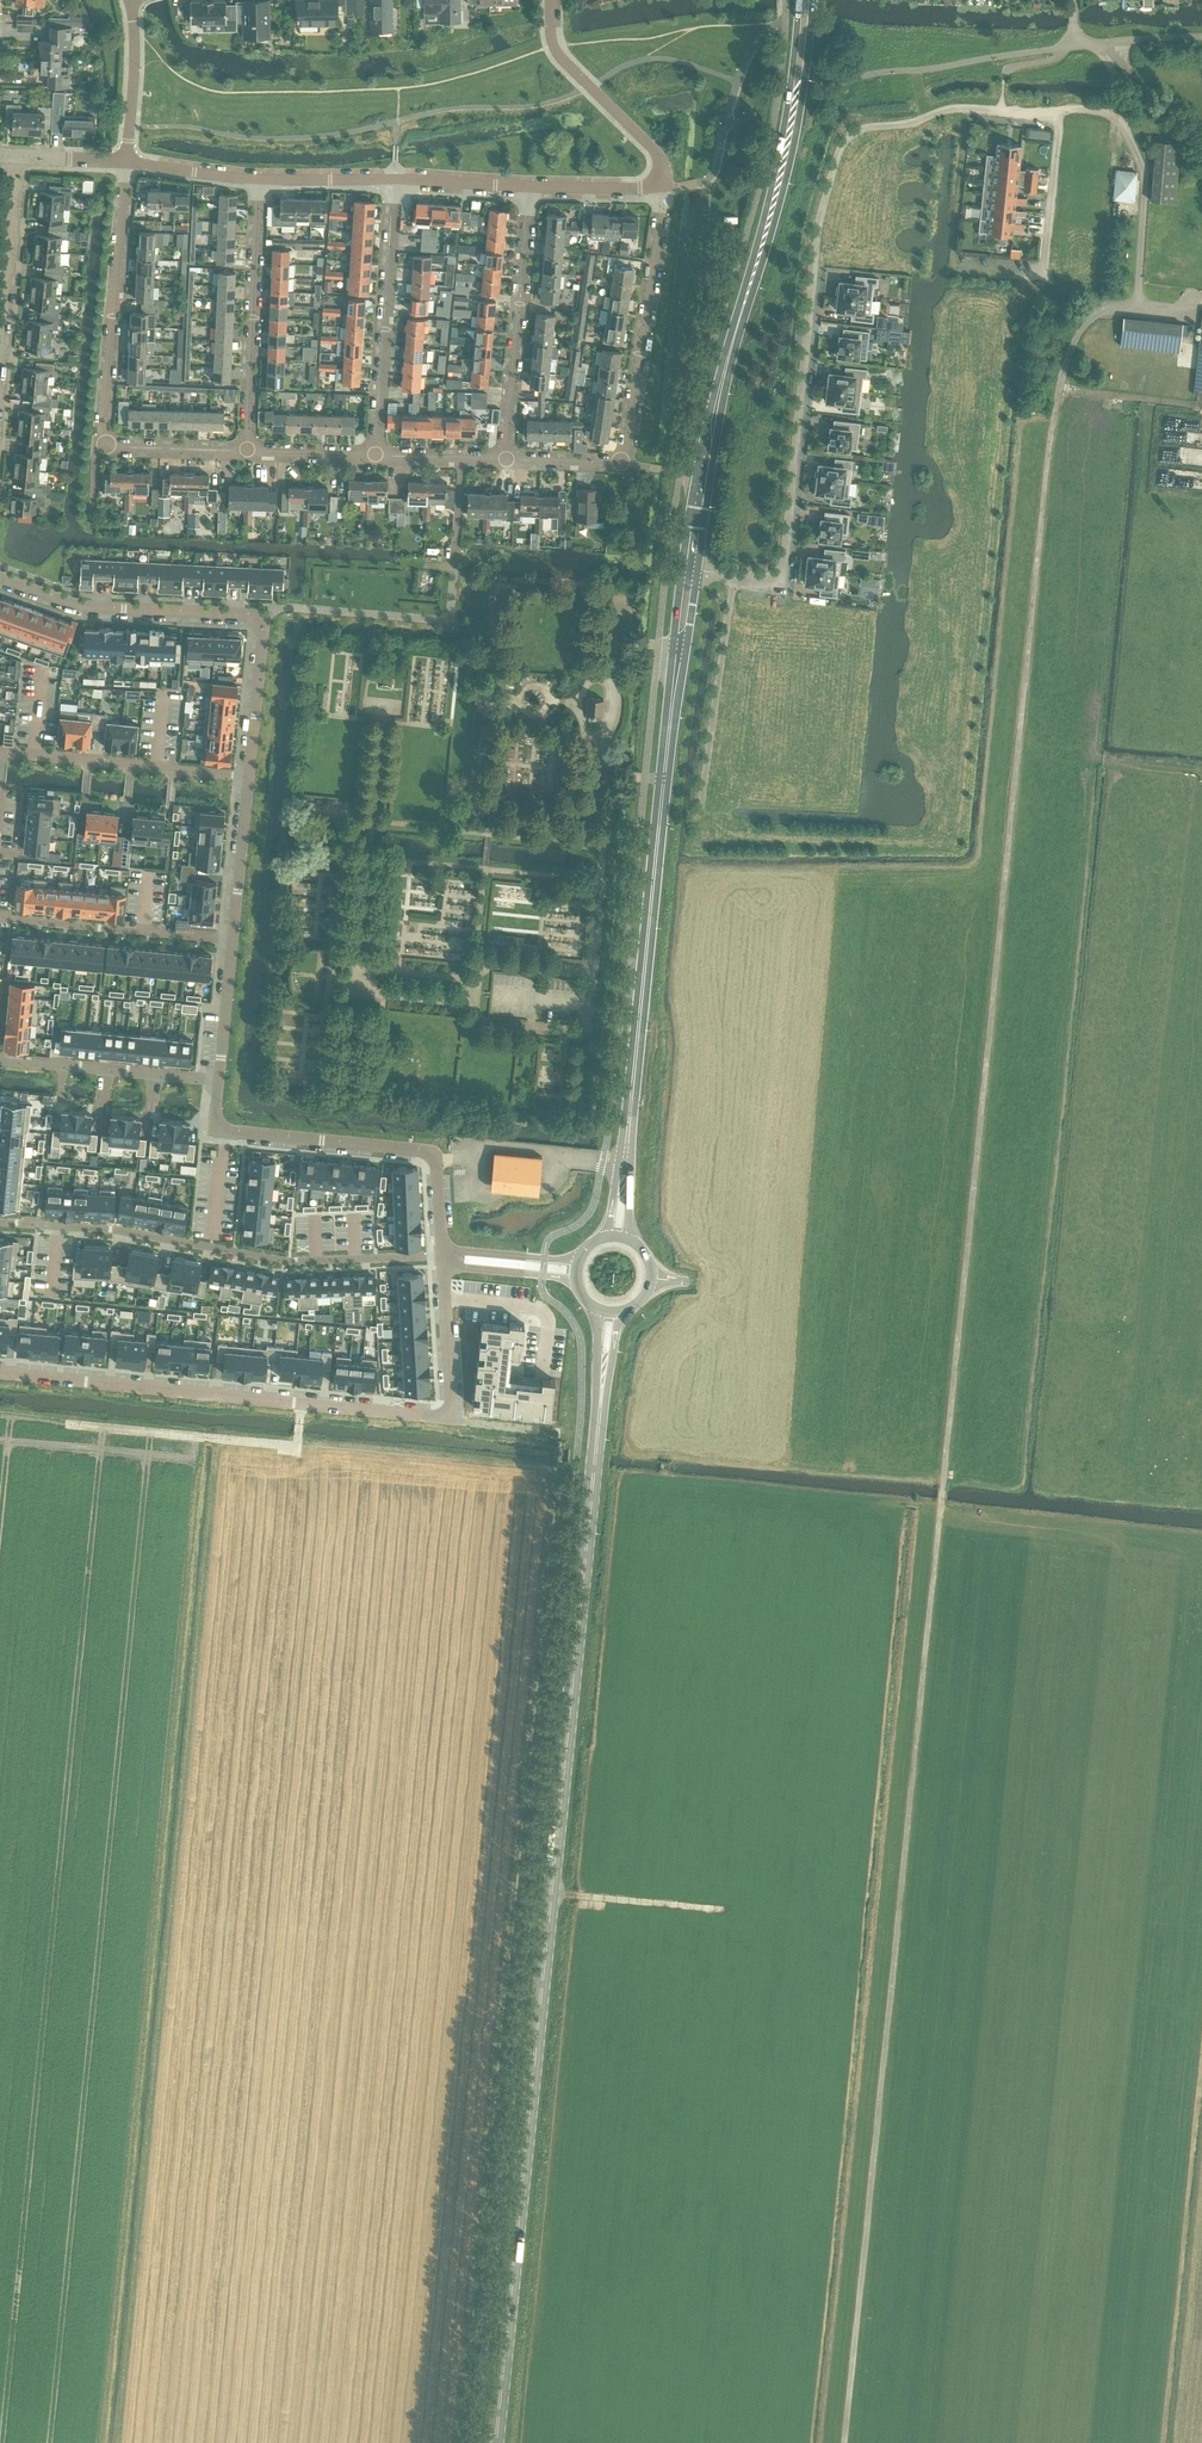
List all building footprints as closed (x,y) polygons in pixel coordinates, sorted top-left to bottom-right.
[(12,1),(16,1),(15,3),(26,4),(25,14),(17,14),(17,23),(32,24),(39,24),(39,19),(33,19),(33,15),(34,5),(44,5),(45,0),(12,0),(12,1)] [(297,17),(297,20),(299,20),(299,25),(337,24),(337,5),(346,4),(346,15),(356,15),(356,0),(327,0),(298,1),(299,17),(297,17)] [(371,32),(393,32),(393,0),(371,0),(371,32)] [(407,8),(413,8),(413,0),(405,0),(405,6),(407,8)] [(460,0),(424,0),(424,13),(439,13),(439,23),(461,23),(460,0)] [(203,2),(190,2),(190,23),(222,23),(222,31),(237,31),(237,1),(236,1),(236,4),(226,4),(226,2),(213,2),(213,1),(203,2)] [(237,1),(237,23),(244,23),(244,37),(268,37),(268,1),(258,1),(244,1),(244,4),(237,4),(237,1)] [(72,17),(72,26),(90,26),(90,21),(84,7),(78,10),(81,18),(72,17)] [(41,41),(40,56),(61,57),(62,48),(70,49),(71,28),(51,27),(50,42),(41,41)] [(61,57),(40,56),(39,72),(49,72),(48,86),(68,87),(70,66),(61,66),(61,57)] [(90,71),(90,88),(100,89),(101,72),(90,71)] [(51,128),(51,132),(63,133),(63,135),(94,136),(94,117),(64,116),(65,92),(53,91),(52,104),(52,107),(52,123),(52,125),(51,128)] [(13,133),(28,133),(29,112),(20,112),(21,105),(6,104),(5,123),(13,124),(13,133)] [(52,123),(52,107),(38,107),(37,112),(29,112),(28,133),(43,134),(44,125),(52,125),(52,123)] [(1150,201),(1175,203),(1181,143),(1158,141),(1150,201)] [(1020,158),(1021,145),(997,143),(996,155),(1020,158)] [(1020,158),(996,155),(986,154),(985,167),(1018,171),(1019,170),(1020,158)] [(1018,171),(985,167),(984,180),(1017,183),(1018,171)] [(1026,171),(1019,170),(1018,171),(1017,183),(1020,183),(1019,184),(1024,185),(1023,189),(1036,191),(1038,169),(1026,167),(1026,171)] [(984,180),(982,194),(1016,197),(1017,183),(984,180)] [(71,188),(56,186),(56,194),(40,192),(39,206),(64,209),(69,209),(71,188)] [(162,208),(163,191),(149,190),(148,198),(142,198),(141,210),(148,210),(148,207),(162,208)] [(176,192),(163,191),(162,208),(175,208),(176,192)] [(190,192),(176,192),(175,208),(189,209),(190,192)] [(220,194),(219,208),(236,208),(236,194),(220,194)] [(1026,198),(1016,197),(982,194),(981,206),(1014,210),(1015,203),(1025,204),(1026,198)] [(273,206),(273,225),(295,226),(296,219),(296,198),(280,198),(280,205),(273,205),(273,206)] [(296,198),(296,219),(310,219),(311,199),(296,198)] [(310,219),(310,226),(326,226),(326,199),(311,199),(310,219)] [(340,199),(332,199),(331,210),(339,211),(340,199)] [(355,200),(354,216),(374,217),(375,202),(355,200)] [(410,208),(409,221),(412,221),(422,222),(431,223),(432,203),(417,202),(416,208),(410,208)] [(432,203),(431,223),(445,224),(446,204),(432,203)] [(445,224),(445,231),(449,231),(450,224),(451,224),(460,225),(460,224),(463,224),(469,224),(470,216),(470,212),(461,212),(461,206),(446,204),(445,224)] [(53,222),(52,229),(67,231),(68,223),(63,222),(64,209),(39,206),(37,221),(53,222)] [(1025,211),(1014,210),(981,206),(979,219),(1013,223),(1014,216),(1024,217),(1025,211)] [(219,208),(218,221),(235,222),(236,208),(219,208)] [(478,217),(478,225),(488,226),(488,223),(505,225),(506,211),(489,209),(489,217),(478,217)] [(548,214),(546,228),(565,230),(564,232),(570,232),(574,232),(574,226),(579,227),(579,222),(573,221),(573,226),(565,226),(566,215),(563,215),(560,215),(548,214)] [(582,227),(582,233),(584,233),(591,233),(591,239),(603,240),(606,240),(607,215),(593,214),(592,214),(592,217),(583,216),(582,227)] [(606,240),(619,241),(619,235),(621,235),(622,216),(622,215),(622,216),(608,215),(607,215),(606,240)] [(622,215),(621,235),(635,236),(636,236),(636,233),(636,230),(637,216),(637,217),(623,216),(623,215),(622,215)] [(354,216),(353,231),(373,232),(374,217),(354,216)] [(470,216),(469,224),(478,225),(478,217),(470,216)] [(979,219),(978,233),(993,234),(992,244),(1006,245),(1007,236),(1012,236),(1012,229),(1023,230),(1023,224),(1013,223),(979,219)] [(218,221),(218,235),(234,235),(235,222),(218,221)] [(488,226),(487,237),(504,239),(505,225),(488,223),(488,226)] [(546,228),(545,243),(563,244),(569,245),(570,232),(564,232),(565,230),(546,228)] [(36,235),(35,249),(60,252),(62,238),(66,239),(67,231),(52,229),(52,236),(36,235)] [(422,235),(421,243),(436,244),(437,237),(429,237),(430,230),(422,229),(422,235)] [(139,231),(138,245),(155,246),(163,246),(163,233),(139,231)] [(353,231),(352,246),(372,247),(373,232),(353,231)] [(218,235),(217,248),(234,249),(234,235),(218,235)] [(487,237),(485,251),(502,252),(504,239),(487,237)] [(421,243),(421,250),(436,251),(436,244),(421,243)] [(545,243),(544,257),(562,259),(563,244),(545,243)] [(603,244),(602,252),(609,253),(610,245),(603,244)] [(138,245),(138,259),(154,259),(160,260),(161,254),(155,253),(155,246),(138,245)] [(352,246),(351,261),(371,262),(372,247),(352,246)] [(217,248),(217,262),(233,263),(234,249),(217,248)] [(49,265),(48,272),(63,273),(64,266),(59,265),(60,252),(35,249),(33,263),(49,265)] [(273,249),(272,263),(289,264),(289,250),(273,249)] [(485,251),(484,265),(501,266),(502,252),(485,251)] [(412,257),(411,263),(413,263),(413,267),(413,269),(430,270),(430,262),(444,263),(444,255),(430,254),(430,256),(414,255),(414,257),(412,257)] [(587,254),(585,261),(593,262),(594,255),(587,254)] [(609,256),(607,271),(613,272),(612,280),(631,283),(631,282),(633,282),(634,275),(632,275),(633,269),(634,268),(627,267),(628,259),(609,256)] [(544,257),(542,271),(561,273),(562,259),(544,257)] [(138,259),(137,272),(154,273),(160,273),(160,267),(154,267),(154,259),(138,259)] [(351,261),(349,276),(370,277),(371,262),(351,261)] [(585,261),(584,268),(592,269),(593,262),(585,261)] [(272,263),(271,277),(288,278),(289,264),(272,263)] [(484,265),(483,278),(500,280),(501,266),(484,265)] [(189,270),(189,284),(193,284),(194,271),(196,271),(196,272),(201,272),(201,268),(190,267),(189,270)] [(413,269),(412,283),(429,284),(430,270),(413,269)] [(541,284),(541,286),(559,287),(565,288),(566,282),(560,281),(561,273),(542,271),(542,280),(541,284)] [(32,278),(31,292),(56,294),(57,281),(62,281),(63,273),(48,272),(48,279),(32,278)] [(137,272),(136,285),(153,286),(159,286),(159,280),(153,280),(154,273),(137,272)] [(218,272),(218,286),(235,286),(235,272),(230,272),(219,272),(218,272)] [(349,276),(348,291),(369,293),(370,277),(349,276)] [(836,287),(835,296),(871,300),(873,287),(877,287),(878,278),(856,276),(855,284),(840,282),(839,287),(836,287)] [(271,277),(271,291),(288,291),(288,278),(271,277)] [(483,278),(481,293),(498,294),(500,280),(483,278)] [(612,280),(610,295),(629,298),(629,297),(631,283),(631,284),(631,283),(612,280)] [(411,295),(411,297),(428,298),(428,299),(440,300),(440,295),(437,295),(437,294),(433,294),(433,293),(428,293),(429,284),(412,283),(411,292),(411,295)] [(189,284),(188,298),(192,298),(193,290),(200,291),(200,285),(193,284),(189,284)] [(136,285),(136,299),(142,299),(141,306),(156,307),(166,308),(166,301),(153,300),(153,286),(136,285)] [(218,286),(217,299),(234,300),(235,286),(218,286)] [(541,286),(540,300),(555,302),(558,302),(559,287),(541,286)] [(440,295),(440,300),(444,300),(450,300),(451,297),(452,292),(451,292),(451,291),(444,290),(440,290),(440,295)] [(271,291),(270,304),(287,305),(294,305),(294,292),(288,291),(271,291)] [(45,308),(44,315),(59,316),(60,303),(56,302),(56,294),(31,292),(29,306),(45,308)] [(610,295),(608,309),(627,312),(629,298),(610,295)] [(835,296),(834,305),(837,305),(837,310),(851,312),(851,320),(873,323),(874,314),(870,313),(871,300),(835,296)] [(411,297),(410,311),(427,312),(428,299),(428,298),(411,297)] [(453,304),(467,305),(467,298),(454,297),(453,304)] [(188,298),(188,311),(192,312),(192,311),(197,311),(197,307),(192,307),(192,298),(188,298)] [(348,298),(347,313),(364,314),(365,299),(348,298)] [(210,299),(209,312),(217,313),(233,314),(234,300),(217,299),(210,299)] [(437,307),(436,314),(449,316),(450,300),(444,300),(443,308),(437,307)] [(478,300),(477,314),(494,316),(495,301),(478,300)] [(270,304),(270,318),(286,319),(287,305),(270,304)] [(131,313),(130,327),(155,328),(156,314),(156,307),(141,306),(141,313),(131,313)] [(606,323),(606,324),(625,327),(625,326),(626,318),(626,314),(627,313),(627,312),(608,309),(608,310),(606,323)] [(578,313),(577,318),(585,319),(586,312),(578,310),(578,313)] [(188,311),(187,325),(191,325),(196,325),(196,320),(191,320),(192,312),(188,311)] [(217,313),(216,326),(233,327),(233,314),(217,313)] [(347,313),(346,327),(363,328),(364,314),(347,313)] [(477,314),(476,328),(493,329),(494,316),(477,314)] [(536,314),(535,329),(553,330),(554,316),(536,314)] [(28,320),(27,335),(52,337),(53,329),(58,330),(59,316),(44,315),(44,322),(28,320)] [(1123,317),(1120,346),(1179,352),(1181,335),(1189,336),(1190,326),(1182,325),(1182,323),(1123,317)] [(1201,396),(1201,317),(1193,395),(1201,396)] [(270,318),(269,331),(286,332),(286,319),(270,318)] [(407,318),(406,333),(423,334),(424,320),(407,318)] [(876,327),(885,328),(886,320),(886,319),(878,318),(876,327)] [(436,319),(436,327),(442,327),(441,335),(447,336),(449,320),(436,319)] [(603,338),(603,339),(623,342),(623,341),(622,341),(624,332),(624,328),(625,327),(606,324),(604,338),(603,338)] [(216,326),(215,340),(232,341),(233,327),(216,326)] [(128,327),(128,334),(130,334),(130,340),(154,341),(155,328),(130,327),(130,328),(128,327)] [(346,327),(345,340),(362,342),(363,328),(346,327)] [(476,328),(474,342),(491,343),(493,329),(476,328)] [(534,334),(533,343),(552,345),(553,330),(535,329),(535,330),(534,334)] [(838,350),(837,357),(865,360),(868,332),(843,329),(842,337),(839,336),(839,344),(838,343),(837,350),(838,350)] [(876,329),(875,340),(888,342),(900,343),(902,343),(903,343),(908,344),(910,333),(904,332),(903,332),(876,329)] [(269,331),(268,345),(285,346),(286,332),(269,331)] [(575,332),(574,338),(578,339),(582,339),(583,332),(575,331),(575,332)] [(406,333),(405,346),(422,348),(423,334),(406,333)] [(52,337),(27,335),(25,349),(41,350),(40,358),(55,359),(56,351),(51,351),(52,337)] [(130,340),(129,353),(146,354),(154,354),(154,341),(130,340)] [(215,340),(215,353),(231,354),(232,341),(215,340)] [(338,343),(337,354),(344,354),(361,355),(362,342),(345,340),(338,340),(338,343)] [(474,342),(473,356),(490,357),(491,343),(474,342)] [(533,343),(532,357),(550,359),(552,345),(533,343)] [(268,345),(268,359),(284,359),(285,346),(268,345)] [(405,346),(404,360),(421,362),(426,362),(427,348),(422,348),(405,346)] [(602,350),(600,364),(619,367),(621,353),(621,352),(602,349),(601,350),(602,350)] [(572,350),(571,357),(579,358),(580,351),(576,350),(572,350)] [(129,353),(129,367),(145,367),(146,354),(129,353)] [(215,353),(214,367),(231,368),(231,354),(215,353)] [(344,354),(343,368),(360,369),(361,355),(344,354)] [(457,365),(456,371),(464,372),(465,371),(465,369),(489,371),(490,357),(473,356),(473,359),(462,358),(461,365),(457,365)] [(532,357),(531,371),(549,373),(550,359),(532,357)] [(268,359),(267,372),(284,373),(284,359),(268,359)] [(404,360),(403,374),(420,375),(421,362),(404,360)] [(23,368),(22,382),(48,385),(49,371),(54,371),(55,364),(40,362),(39,369),(23,368)] [(600,364),(597,379),(617,382),(617,381),(616,381),(618,368),(619,368),(619,367),(600,364)] [(577,372),(576,376),(584,377),(586,367),(578,366),(577,372)] [(129,367),(128,380),(145,381),(151,381),(151,376),(145,375),(145,367),(129,367)] [(214,367),(213,381),(230,382),(231,368),(214,367)] [(827,378),(826,387),(862,392),(864,379),(868,379),(869,370),(847,367),(846,375),(831,373),(830,378),(827,378)] [(335,382),(335,389),(350,390),(350,383),(359,384),(360,369),(343,368),(336,368),(336,371),(335,382)] [(465,369),(465,371),(472,371),(471,384),(487,385),(489,371),(465,369)] [(531,371),(529,386),(535,386),(534,395),(538,395),(538,396),(544,396),(551,397),(552,387),(548,387),(548,379),(554,379),(555,374),(549,373),(531,371)] [(267,372),(267,386),(289,387),(290,373),(284,373),(267,372)] [(403,374),(402,388),(413,389),(413,399),(418,399),(418,393),(419,390),(420,375),(403,374)] [(447,379),(446,387),(461,388),(461,383),(461,380),(447,379)] [(597,379),(595,394),(614,396),(616,386),(616,384),(616,382),(617,382),(597,379)] [(22,382),(21,396),(36,398),(36,405),(51,406),(57,407),(58,399),(51,399),(47,398),(48,385),(22,382)] [(862,392),(826,387),(825,397),(828,397),(827,402),(842,404),(841,410),(841,412),(860,414),(862,392)] [(224,393),(224,400),(238,401),(239,389),(224,389),(224,393)] [(566,391),(565,398),(573,400),(574,392),(566,391)] [(279,392),(279,398),(282,398),(282,404),(287,404),(287,398),(287,392),(279,392)] [(472,392),(471,400),(486,401),(487,393),(472,392)] [(595,394),(593,408),(612,411),(614,397),(614,396),(595,394)] [(471,400),(471,407),(486,408),(486,401),(471,400)] [(387,414),(387,426),(401,427),(401,434),(416,434),(417,415),(418,415),(418,403),(413,403),(409,403),(409,415),(402,415),(387,414)] [(20,411),(18,425),(44,427),(45,419),(49,420),(50,410),(51,406),(36,405),(35,410),(35,412),(20,411)] [(210,411),(210,428),(224,428),(224,412),(217,411),(218,405),(210,405),(210,411)] [(493,408),(491,423),(498,424),(500,409),(493,408)] [(591,422),(591,423),(610,426),(610,425),(612,411),(593,408),(591,422)] [(128,413),(128,425),(142,426),(142,409),(128,409),(128,410),(128,413)] [(142,409),(142,426),(155,426),(156,409),(142,409)] [(156,409),(155,426),(169,427),(169,410),(156,409)] [(460,416),(460,435),(474,436),(475,426),(480,426),(480,423),(480,419),(464,409),(464,410),(461,410),(460,410),(460,416)] [(169,410),(169,427),(182,427),(183,410),(169,410)] [(183,410),(182,427),(196,427),(196,411),(183,410)] [(259,410),(258,426),(272,426),(272,430),(286,430),(286,413),(273,413),(273,410),(265,410),(265,411),(259,410)] [(527,420),(527,438),(541,438),(542,420),(543,420),(543,410),(538,410),(537,420),(527,420)] [(196,411),(196,427),(210,428),(210,411),(196,411)] [(118,412),(117,422),(127,422),(127,413),(118,412)] [(286,413),(286,430),(299,431),(300,414),(286,413)] [(300,414),(299,431),(313,431),(313,414),(300,414)] [(313,414),(313,431),(327,431),(327,415),(313,414)] [(327,415),(327,431),(340,432),(341,415),(327,415)] [(341,415),(340,432),(354,432),(354,426),(358,426),(358,421),(355,421),(355,416),(341,415)] [(417,415),(416,434),(431,435),(431,416),(418,415),(417,415)] [(431,435),(445,435),(446,416),(431,416),(431,435)] [(446,416),(445,435),(460,435),(460,416),(446,416)] [(542,420),(541,438),(556,439),(556,421),(543,420),(542,420)] [(829,441),(828,448),(848,450),(848,449),(856,450),(859,423),(834,420),(833,428),(831,428),(830,435),(829,435),(828,441),(829,441)] [(556,421),(556,439),(571,439),(571,427),(579,427),(581,427),(581,421),(575,421),(556,421)] [(581,421),(581,427),(590,427),(589,437),(588,437),(588,438),(592,438),(595,439),(608,441),(608,440),(610,426),(591,423),(591,422),(581,421)] [(18,425),(17,439),(29,440),(28,447),(47,449),(48,436),(43,435),(44,427),(18,425)] [(574,444),(574,451),(587,452),(587,444),(581,444),(574,444)] [(15,453),(14,468),(40,470),(41,457),(46,457),(47,449),(28,447),(28,455),(15,453)] [(815,469),(814,478),(849,482),(852,460),(834,458),(834,466),(819,465),(818,470),(815,469)] [(28,483),(28,490),(42,492),(43,484),(38,484),(40,470),(14,468),(13,482),(28,483)] [(103,474),(103,492),(104,494),(110,495),(111,493),(126,493),(126,501),(132,501),(132,494),(132,493),(129,493),(130,472),(125,472),(111,471),(110,474),(103,474)] [(130,472),(129,493),(132,493),(132,494),(148,495),(149,472),(148,472),(148,473),(135,472),(130,472)] [(162,478),(161,494),(186,495),(188,495),(189,474),(184,474),(171,474),(171,473),(170,473),(170,475),(162,475),(162,478)] [(189,474),(188,495),(189,495),(192,495),(192,496),(192,503),(207,503),(207,505),(217,505),(217,488),(208,488),(208,474),(208,475),(194,474),(190,474),(189,474)] [(849,482),(814,478),(813,488),(816,488),(816,493),(830,495),(829,504),(850,506),(851,496),(848,496),(849,482)] [(349,479),(348,501),(360,501),(364,501),(364,510),(370,510),(371,502),(367,501),(368,480),(363,480),(349,480),(349,479)] [(368,480),(367,501),(371,502),(386,502),(387,480),(386,481),(373,480),(368,480)] [(408,495),(408,502),(423,503),(423,512),(430,512),(430,503),(427,503),(427,482),(422,482),(409,482),(409,481),(408,481),(408,495)] [(427,482),(427,503),(430,503),(445,504),(446,504),(446,489),(447,482),(446,482),(446,483),(427,482)] [(229,485),(229,507),(244,507),(244,515),(251,516),(251,507),(248,507),(248,486),(243,486),(230,485),(229,485)] [(249,486),(248,507),(251,507),(275,508),(276,491),(268,491),(268,486),(267,486),(249,486)] [(280,493),(280,510),(289,511),(289,509),(304,509),(304,518),(311,518),(311,510),(311,509),(307,509),(308,488),(303,488),(289,487),(289,494),(280,493)] [(308,488),(307,509),(311,509),(311,510),(326,511),(327,488),(313,488),(311,488),(308,488)] [(445,504),(445,507),(454,507),(454,489),(446,489),(446,504),(445,504)] [(578,489),(577,520),(587,521),(587,528),(606,528),(606,521),(595,521),(596,490),(578,489)] [(11,496),(10,511),(25,512),(25,521),(31,521),(32,513),(36,513),(36,505),(45,506),(46,492),(42,492),(28,491),(27,498),(11,496)] [(468,492),(467,515),(483,515),(483,523),(490,523),(490,519),(490,515),(486,515),(487,494),(469,493),(469,492),(468,492)] [(487,494),(486,515),(490,515),(490,519),(506,520),(513,520),(513,501),(506,501),(506,494),(487,494)] [(513,501),(513,520),(520,520),(520,516),(536,516),(536,525),(542,525),(543,516),(539,516),(540,495),(521,495),(521,494),(520,501),(513,501)] [(540,495),(539,516),(543,516),(559,517),(558,534),(565,535),(566,501),(559,501),(559,495),(558,495),(558,496),(540,495)] [(161,516),(169,516),(169,497),(159,497),(159,503),(158,516),(161,516)] [(389,498),(388,512),(397,513),(397,498),(389,498)] [(397,498),(397,513),(405,513),(406,499),(397,498)] [(819,533),(820,533),(819,540),(839,542),(840,533),(847,534),(850,515),(825,512),(824,520),(822,520),(821,527),(820,527),(819,533)] [(189,513),(189,527),(197,527),(198,513),(189,513)] [(329,513),(328,522),(337,522),(337,513),(329,513)] [(858,513),(857,521),(866,522),(866,524),(877,525),(883,526),(884,516),(878,515),(867,514),(858,513)] [(805,561),(804,570),(839,574),(840,561),(844,561),(845,551),(824,549),(823,558),(808,556),(808,561),(805,561)] [(868,559),(869,552),(852,550),(852,557),(868,559)] [(104,560),(81,559),(80,584),(81,584),(81,583),(92,584),(92,585),(93,585),(93,579),(103,580),(104,560)] [(127,562),(104,560),(103,580),(104,580),(114,580),(113,586),(114,586),(114,585),(125,586),(127,562)] [(149,563),(127,562),(125,586),(126,586),(137,586),(137,587),(138,581),(148,582),(149,563)] [(171,564),(149,563),(148,582),(158,582),(158,588),(159,588),(159,587),(170,588),(171,564)] [(194,565),(171,564),(170,588),(171,588),(181,588),(181,589),(182,589),(182,583),(192,584),(193,584),(194,565)] [(216,566),(194,565),(193,584),(203,584),(203,590),(204,590),(215,590),(215,591),(216,566)] [(239,567),(216,566),(215,591),(215,590),(226,591),(227,591),(227,586),(237,586),(237,587),(238,587),(239,567)] [(261,568),(239,567),(238,587),(238,586),(248,587),(248,592),(259,592),(259,593),(260,593),(261,568)] [(261,568),(260,593),(260,592),(271,593),(272,593),(272,592),(272,588),(282,588),(282,589),(283,589),(283,588),(288,588),(288,578),(283,578),(284,569),(261,568)] [(839,574),(804,570),(803,579),(806,579),(805,585),(820,586),(819,595),(836,597),(839,574)] [(861,577),(860,585),(879,587),(880,579),(861,577)] [(15,603),(13,602),(13,603),(0,598),(0,634),(3,635),(15,603)] [(3,635),(17,640),(28,608),(15,603),(3,635)] [(32,645),(43,613),(42,613),(28,608),(17,640),(32,645)] [(32,645),(46,650),(57,618),(43,613),(32,645)] [(57,618),(46,650),(65,656),(77,622),(72,620),(71,623),(57,618)] [(85,637),(80,636),(80,647),(84,647),(84,657),(97,657),(97,658),(99,628),(98,628),(98,630),(85,629),(85,637)] [(112,628),(99,628),(97,658),(110,658),(112,628)] [(112,628),(110,658),(123,659),(125,629),(124,629),(124,631),(112,631),(112,628)] [(137,629),(125,629),(123,659),(136,659),(137,629)] [(138,629),(137,629),(136,659),(149,660),(150,630),(150,632),(138,632),(138,629)] [(163,631),(150,630),(149,660),(162,661),(163,631)] [(164,631),(163,631),(162,661),(180,662),(181,641),(176,641),(177,634),(164,633),(164,631)] [(202,634),(189,633),(188,635),(187,662),(200,662),(202,634)] [(202,634),(200,662),(201,662),(201,657),(213,658),(215,636),(202,636),(202,634)] [(215,636),(213,658),(226,659),(228,635),(227,635),(227,637),(215,636)] [(241,636),(228,635),(226,659),(240,659),(241,642),(240,642),(241,636)] [(78,669),(63,668),(62,676),(77,677),(78,669)] [(237,685),(208,682),(207,696),(236,698),(237,685)] [(140,690),(125,689),(125,697),(140,698),(140,690)] [(18,692),(7,691),(6,697),(12,698),(12,699),(17,699),(18,692)] [(205,696),(204,708),(206,708),(234,711),(236,699),(236,698),(207,696),(205,696)] [(588,714),(588,720),(598,721),(599,715),(601,715),(603,699),(588,697),(586,714),(588,714)] [(90,700),(89,708),(100,709),(101,701),(90,700)] [(58,714),(57,723),(60,724),(60,725),(59,732),(58,742),(60,742),(59,743),(70,744),(70,743),(73,743),(77,711),(77,704),(61,702),(60,710),(61,710),(61,714),(58,714)] [(234,711),(206,708),(205,721),(233,724),(234,711)] [(77,711),(73,743),(77,744),(77,745),(87,746),(87,745),(89,745),(90,735),(91,728),(92,728),(98,728),(100,713),(92,713),(77,711)] [(108,714),(100,713),(98,728),(106,729),(104,746),(106,747),(106,748),(116,749),(116,748),(120,748),(122,723),(107,721),(108,714)] [(233,724),(205,721),(203,734),(232,737),(233,724)] [(138,724),(122,723),(120,748),(123,748),(123,749),(133,750),(134,749),(135,749),(138,724)] [(232,737),(203,734),(202,747),(231,750),(231,749),(232,737)] [(231,750),(202,747),(201,760),(214,761),(214,762),(221,762),(229,763),(231,750)] [(39,796),(29,795),(28,811),(51,813),(51,814),(59,815),(59,814),(61,799),(45,797),(45,796),(39,796)] [(195,810),(194,826),(223,829),(224,813),(215,812),(209,811),(209,812),(195,810)] [(28,811),(27,811),(26,818),(27,818),(27,824),(50,826),(51,814),(51,813),(28,811)] [(100,843),(103,813),(101,812),(93,811),(93,812),(87,811),(85,833),(84,841),(85,841),(100,843)] [(103,813),(100,843),(114,844),(115,839),(116,836),(117,822),(118,817),(118,814),(115,814),(103,813)] [(131,840),(132,841),(147,842),(149,817),(133,816),(133,823),(131,837),(131,840)] [(151,817),(149,817),(147,842),(162,843),(162,840),(165,819),(159,818),(159,817),(151,817)] [(50,826),(27,824),(25,837),(49,839),(50,826)] [(193,839),(221,842),(223,829),(194,826),(194,827),(193,839)] [(85,833),(77,832),(76,846),(84,847),(85,841),(84,841),(85,833)] [(114,850),(122,851),(124,836),(116,836),(115,839),(114,844),(114,850)] [(122,851),(130,852),(132,841),(131,840),(131,837),(124,836),(122,851)] [(49,839),(25,837),(24,850),(45,852),(48,852),(49,839)] [(220,855),(221,849),(222,842),(221,842),(193,839),(198,840),(197,852),(189,851),(189,852),(220,855)] [(162,843),(160,855),(169,856),(170,841),(162,840),(162,843)] [(59,861),(60,853),(48,852),(45,852),(45,860),(59,861)] [(182,863),(181,872),(195,873),(196,866),(211,867),(216,868),(219,868),(219,864),(220,855),(189,852),(188,864),(182,863)] [(181,872),(180,880),(187,881),(186,894),(215,897),(215,895),(216,887),(216,883),(214,883),(209,882),(195,881),(195,873),(181,872)] [(16,899),(15,907),(25,908),(29,909),(31,909),(33,885),(32,885),(33,879),(18,878),(17,884),(17,891),(17,892),(16,892),(15,898),(16,898),(16,899)] [(43,910),(46,886),(46,887),(47,879),(46,879),(34,878),(33,878),(33,879),(32,885),(33,885),(31,909),(36,909),(36,910),(43,911),(43,910)] [(59,881),(58,888),(56,911),(56,912),(58,912),(69,913),(71,889),(72,889),(73,882),(59,881)] [(110,893),(107,916),(123,918),(126,887),(111,885),(110,885),(109,893),(110,893)] [(46,887),(46,886),(43,910),(56,911),(58,888),(46,887)] [(72,889),(71,889),(69,913),(74,913),(74,914),(81,915),(81,914),(82,914),(84,890),(72,889)] [(97,892),(84,890),(82,914),(95,915),(97,892)] [(109,893),(97,892),(95,915),(100,916),(100,917),(107,917),(107,916),(110,893),(109,893)] [(168,901),(175,902),(176,893),(169,892),(168,901)] [(191,895),(190,907),(213,909),(215,897),(186,894),(191,895)] [(176,918),(175,927),(190,928),(191,921),(212,923),(213,909),(190,907),(184,906),(183,919),(176,918)] [(26,937),(13,936),(10,960),(24,961),(26,937)] [(39,938),(26,937),(24,961),(37,962),(39,938)] [(37,962),(50,964),(52,940),(45,939),(41,938),(39,938),(37,962)] [(65,941),(52,940),(50,964),(62,965),(65,941)] [(70,942),(65,941),(62,965),(75,966),(78,942),(77,942),(70,941),(70,942)] [(90,944),(78,942),(75,966),(88,967),(90,944)] [(104,945),(90,944),(88,967),(101,969),(104,945)] [(121,947),(108,945),(105,969),(119,970),(121,947)] [(121,947),(119,970),(132,972),(134,948),(128,947),(121,946),(121,947)] [(147,949),(134,948),(132,972),(144,973),(147,949)] [(160,950),(147,949),(144,973),(157,974),(160,950)] [(165,951),(160,950),(157,974),(170,976),(172,952),(172,951),(165,950),(165,951)] [(185,953),(172,952),(170,976),(183,977),(185,953)] [(183,977),(196,978),(198,954),(185,953),(183,977)] [(198,954),(196,978),(209,979),(210,971),(211,971),(211,964),(211,956),(199,954),(198,954)] [(34,985),(11,982),(10,996),(33,998),(34,985)] [(9,996),(8,1003),(9,1003),(8,1008),(39,1011),(37,1011),(38,998),(33,998),(10,996),(9,996)] [(197,1004),(182,1003),(181,1008),(181,1012),(197,1013),(197,1004)] [(39,1011),(8,1008),(7,1021),(38,1024),(39,1011)] [(7,1021),(5,1034),(6,1034),(29,1036),(30,1024),(38,1025),(38,1024),(7,1021)] [(73,1052),(73,1053),(76,1029),(62,1028),(61,1038),(60,1051),(73,1052)] [(76,1029),(73,1053),(86,1055),(89,1030),(76,1029)] [(89,1030),(86,1055),(99,1056),(101,1031),(89,1030)] [(101,1031),(99,1056),(100,1055),(112,1056),(114,1033),(101,1031)] [(125,1058),(127,1034),(114,1033),(112,1056),(125,1058)] [(5,1035),(5,1040),(4,1047),(27,1050),(28,1050),(29,1036),(6,1034),(5,1035)] [(140,1035),(127,1034),(125,1058),(137,1059),(137,1060),(140,1035)] [(137,1060),(150,1061),(153,1037),(140,1035),(137,1060)] [(165,1038),(153,1037),(150,1061),(163,1062),(165,1038)] [(178,1039),(165,1038),(163,1062),(164,1062),(176,1063),(178,1039)] [(189,1064),(192,1040),(178,1039),(176,1063),(189,1064)] [(2,1103),(1,1115),(0,1115),(0,1116),(30,1119),(31,1105),(32,1106),(32,1105),(17,1103),(17,1102),(11,1101),(11,1102),(1,1101),(1,1102),(2,1103)] [(60,1147),(61,1142),(74,1143),(77,1112),(69,1111),(69,1112),(63,1111),(61,1130),(53,1130),(51,1146),(60,1147)] [(97,1134),(89,1133),(91,1114),(85,1113),(77,1112),(74,1143),(87,1145),(87,1149),(96,1150),(97,1134)] [(0,1116),(0,1129),(29,1131),(30,1119),(0,1116)] [(109,1147),(123,1148),(126,1117),(118,1116),(118,1117),(112,1116),(110,1135),(102,1134),(100,1151),(109,1152),(109,1147)] [(123,1148),(136,1149),(136,1154),(145,1155),(146,1139),(138,1138),(140,1119),(134,1118),(126,1117),(123,1148)] [(167,1122),(160,1121),(158,1140),(150,1139),(149,1156),(158,1156),(159,1147),(171,1149),(171,1153),(172,1153),(175,1122),(167,1121),(167,1122)] [(195,1144),(187,1143),(189,1124),(183,1123),(183,1122),(175,1122),(172,1153),(185,1154),(185,1159),(193,1160),(195,1144)] [(26,1144),(27,1132),(29,1132),(29,1131),(0,1129),(0,1141),(26,1144)] [(25,1157),(26,1144),(0,1141),(0,1154),(25,1157)] [(494,1152),(494,1153),(490,1188),(538,1193),(542,1156),(494,1152)] [(23,1170),(25,1157),(0,1154),(0,1167),(23,1170)] [(251,1159),(249,1172),(273,1175),(274,1161),(270,1161),(270,1159),(262,1158),(262,1160),(251,1159)] [(300,1160),(298,1183),(311,1185),(314,1161),(300,1160)] [(314,1161),(311,1185),(324,1186),(327,1162),(314,1161)] [(327,1162),(324,1186),(337,1187),(339,1164),(327,1162)] [(339,1164),(337,1187),(350,1188),(352,1165),(339,1164)] [(352,1165),(350,1188),(363,1190),(365,1166),(352,1165)] [(365,1166),(363,1190),(376,1191),(378,1167),(365,1166)] [(397,1169),(393,1169),(394,1182),(417,1182),(417,1168),(406,1168),(406,1166),(397,1167),(397,1169)] [(22,1183),(23,1170),(0,1167),(0,1180),(22,1183)] [(249,1172),(248,1185),(272,1188),(273,1175),(249,1172)] [(21,1195),(22,1183),(0,1180),(0,1193),(21,1195)] [(417,1182),(394,1182),(394,1195),(418,1194),(417,1182)] [(47,1199),(46,1214),(47,1214),(47,1213),(59,1214),(59,1215),(60,1215),(62,1186),(48,1185),(47,1199)] [(248,1185),(247,1198),(270,1200),(272,1188),(248,1185)] [(60,1215),(73,1216),(75,1187),(74,1187),(74,1191),(62,1191),(62,1186),(60,1215)] [(88,1188),(75,1187),(73,1216),(73,1215),(74,1215),(86,1216),(88,1188)] [(88,1188),(86,1216),(99,1217),(100,1189),(88,1188)] [(112,1218),(113,1218),(114,1194),(115,1190),(100,1189),(99,1217),(111,1218),(112,1218)] [(21,1195),(0,1193),(0,1208),(0,1209),(6,1209),(6,1208),(20,1210),(20,1209),(19,1208),(21,1195)] [(418,1194),(394,1195),(395,1208),(418,1207),(418,1194)] [(121,1195),(117,1218),(118,1218),(131,1221),(135,1197),(121,1195)] [(148,1195),(148,1199),(135,1197),(131,1221),(144,1223),(149,1195),(148,1195)] [(144,1223),(156,1225),(156,1226),(157,1226),(162,1197),(149,1195),(144,1223)] [(162,1197),(157,1226),(169,1228),(174,1204),(161,1202),(162,1197)] [(247,1198),(245,1211),(269,1213),(270,1200),(247,1198)] [(174,1204),(169,1228),(170,1228),(170,1227),(182,1230),(183,1230),(187,1206),(174,1204)] [(418,1207),(395,1208),(395,1221),(419,1220),(418,1207)] [(245,1211),(244,1224),(274,1227),(274,1226),(268,1226),(269,1213),(245,1211)] [(420,1220),(395,1221),(396,1234),(420,1233),(420,1220)] [(244,1224),(243,1237),(266,1240),(272,1240),(274,1227),(244,1224)] [(420,1233),(396,1234),(396,1247),(420,1247),(419,1234),(420,1234),(420,1233)] [(16,1255),(18,1241),(4,1239),(4,1238),(0,1238),(0,1253),(16,1255)] [(74,1262),(72,1278),(73,1278),(95,1279),(97,1245),(96,1245),(87,1245),(87,1247),(84,1247),(84,1246),(83,1246),(82,1262),(74,1262)] [(97,1245),(95,1279),(96,1279),(96,1274),(109,1275),(108,1280),(117,1281),(119,1265),(110,1264),(112,1248),(111,1248),(110,1248),(107,1248),(107,1246),(99,1245),(97,1245)] [(119,1265),(117,1281),(138,1285),(144,1251),(143,1251),(134,1249),(134,1251),(131,1251),(130,1250),(127,1266),(119,1265)] [(144,1251),(138,1285),(139,1285),(140,1279),(152,1282),(151,1287),(160,1289),(163,1273),(155,1271),(158,1255),(157,1255),(157,1256),(154,1255),(154,1253),(146,1251),(144,1251)] [(15,1268),(16,1255),(0,1253),(0,1266),(15,1268)] [(163,1273),(160,1289),(181,1293),(187,1259),(186,1258),(186,1259),(177,1257),(177,1259),(174,1259),(174,1258),(173,1258),(170,1274),(163,1273)] [(187,1259),(181,1293),(182,1293),(183,1287),(195,1289),(194,1295),(203,1297),(206,1280),(198,1279),(201,1263),(200,1263),(197,1263),(197,1261),(189,1259),(187,1259)] [(211,1265),(209,1280),(222,1282),(219,1296),(229,1298),(232,1287),(232,1284),(231,1284),(234,1269),(233,1269),(222,1267),(211,1265)] [(14,1281),(14,1280),(8,1279),(9,1268),(15,1268),(0,1266),(0,1279),(14,1281)] [(234,1269),(231,1284),(232,1284),(232,1287),(243,1289),(241,1300),(251,1302),(256,1274),(254,1273),(254,1272),(247,1271),(247,1272),(234,1269)] [(402,1275),(398,1275),(399,1289),(423,1287),(422,1274),(411,1275),(411,1272),(402,1273),(402,1275)] [(256,1274),(251,1302),(261,1304),(263,1293),(276,1295),(279,1278),(269,1276),(269,1275),(257,1273),(257,1274),(256,1274)] [(342,1277),(329,1278),(330,1295),(343,1295),(343,1307),(353,1306),(352,1277),(349,1277),(349,1276),(342,1276),(342,1277)] [(353,1277),(352,1277),(353,1306),(363,1306),(362,1294),(376,1294),(375,1276),(364,1277),(364,1276),(353,1277)] [(309,1278),(307,1279),(308,1308),(318,1308),(318,1296),(330,1295),(329,1278),(316,1278),(316,1277),(309,1278)] [(13,1295),(14,1281),(0,1279),(0,1293),(13,1295)] [(295,1279),(284,1280),(285,1297),(298,1297),(298,1308),(308,1308),(307,1279),(295,1279)] [(423,1287),(399,1289),(400,1302),(424,1300),(423,1287)] [(424,1300),(400,1302),(400,1315),(424,1313),(423,1301),(424,1301),(424,1300)] [(424,1313),(400,1315),(401,1327),(426,1326),(426,1325),(425,1325),(424,1313)] [(0,1350),(0,1349),(6,1350),(8,1333),(16,1333),(18,1317),(9,1316),(9,1318),(0,1317),(0,1350)] [(473,1398),(472,1406),(492,1408),(492,1411),(500,1411),(500,1409),(515,1411),(514,1413),(521,1414),(522,1412),(533,1413),(532,1415),(539,1416),(539,1413),(550,1415),(554,1380),(549,1379),(542,1378),(541,1381),(541,1384),(516,1381),(516,1386),(504,1384),(507,1361),(510,1361),(520,1362),(521,1356),(521,1353),(524,1324),(522,1323),(512,1322),(509,1322),(509,1323),(509,1325),(482,1322),(480,1333),(480,1340),(479,1351),(478,1358),(477,1369),(478,1369),(481,1369),(480,1376),(476,1376),(474,1391),(474,1392),(478,1392),(477,1399),(474,1399),(475,1398),(473,1398)] [(20,1324),(17,1353),(30,1354),(33,1325),(20,1324)] [(33,1325),(30,1354),(43,1356),(46,1326),(33,1325)] [(46,1326),(43,1356),(56,1357),(57,1349),(62,1350),(63,1339),(58,1339),(59,1333),(46,1332),(46,1326)] [(426,1326),(401,1327),(402,1340),(426,1339),(426,1326)] [(80,1333),(77,1357),(90,1359),(93,1329),(92,1329),(92,1334),(80,1333)] [(93,1329),(90,1359),(91,1359),(91,1358),(104,1359),(106,1330),(93,1329)] [(111,1329),(110,1345),(118,1346),(116,1363),(119,1363),(119,1365),(128,1366),(128,1364),(130,1364),(133,1332),(120,1331),(120,1330),(111,1329)] [(66,1332),(64,1355),(77,1357),(80,1333),(66,1332)] [(133,1332),(130,1364),(132,1365),(132,1366),(142,1367),(142,1365),(145,1366),(146,1349),(154,1349),(156,1333),(147,1332),(146,1339),(134,1338),(134,1332),(133,1332)] [(171,1342),(169,1366),(181,1367),(181,1368),(182,1368),(184,1338),(183,1343),(171,1342)] [(184,1338),(182,1368),(194,1369),(197,1339),(184,1338)] [(197,1339),(194,1369),(195,1369),(195,1368),(208,1370),(211,1340),(197,1339)] [(426,1339),(402,1340),(403,1353),(427,1352),(426,1339),(427,1339),(426,1339)] [(158,1341),(155,1364),(169,1366),(171,1342),(158,1341)] [(218,1343),(216,1360),(225,1361),(223,1374),(237,1375),(237,1376),(240,1346),(218,1343)] [(240,1346),(237,1376),(250,1377),(253,1347),(240,1346)] [(253,1347),(250,1377),(251,1377),(251,1376),(264,1378),(266,1362),(273,1363),(275,1347),(266,1346),(266,1348),(253,1347)] [(275,1347),(273,1363),(281,1364),(279,1377),(293,1378),(293,1379),(296,1349),(275,1347)] [(296,1349),(293,1379),(306,1380),(309,1356),(296,1355),(297,1349),(296,1349)] [(309,1356),(306,1380),(307,1380),(320,1381),(322,1368),(330,1369),(331,1352),(322,1352),(322,1357),(309,1356)] [(427,1352),(403,1353),(404,1366),(428,1365),(428,1364),(427,1364),(427,1352)] [(337,1355),(334,1385),(347,1386),(346,1387),(347,1387),(350,1357),(337,1355)] [(350,1357),(347,1387),(360,1388),(363,1358),(362,1358),(362,1364),(350,1362),(351,1357),(350,1357)] [(363,1358),(360,1388),(361,1387),(373,1389),(376,1359),(363,1358)] [(428,1365),(404,1366),(404,1379),(429,1377),(428,1365)] [(429,1377),(404,1379),(405,1392),(409,1392),(409,1394),(419,1394),(418,1391),(429,1391),(428,1378),(429,1378),(429,1377)]
